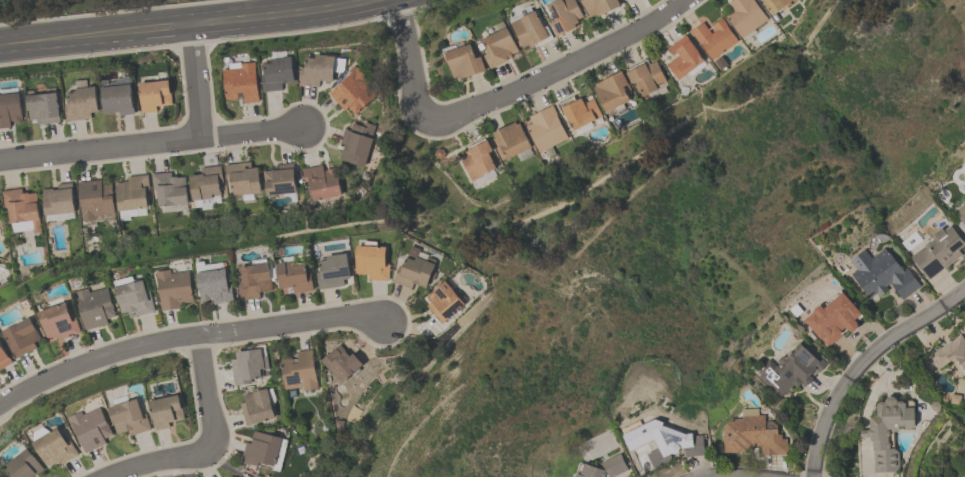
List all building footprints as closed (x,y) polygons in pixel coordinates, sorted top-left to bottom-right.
[(549,3),(555,0),(576,0),(584,16),(578,19),(579,22),(575,24),(576,27),(558,36),(551,23),(555,21),(547,5),(550,4),(549,3)] [(590,17),(582,0),(618,0),(621,5),(603,14),(603,13),(598,16),(597,14),(590,17)] [(727,4),(733,0),(753,0),(767,19),(753,29),(756,32),(750,36),(752,39),(746,44),(725,15),(732,10),(727,4)] [(772,15),(761,0),(793,0),(790,2),(791,4),(784,10),(782,8),(772,15)] [(510,20),(523,14),(521,10),(531,5),(534,11),(536,10),(545,27),(547,26),(553,38),(536,46),(535,44),(531,46),(530,43),(523,47),(510,20)] [(712,60),(691,31),(703,22),(708,29),(713,26),(713,24),(721,18),(738,41),(712,60)] [(492,69),(485,55),(490,52),(483,39),(507,27),(519,51),(512,54),(513,56),(509,58),(510,60),(492,69)] [(704,61),(678,80),(666,64),(679,55),(677,52),(672,55),(667,48),(685,34),(704,61)] [(454,78),(444,49),(456,45),(458,48),(472,43),(477,58),(482,56),(486,70),(462,78),(461,75),(454,78)] [(337,57),(334,82),(321,80),(320,86),(300,84),(302,67),(307,68),(308,57),(317,58),(317,54),(337,57)] [(713,61),(720,56),(727,65),(720,70),(713,61)] [(283,89),(263,91),(262,75),(265,74),(264,62),(273,61),(272,58),(293,57),(296,82),(282,84),(283,89)] [(667,85),(656,90),(642,96),(635,81),(631,83),(626,72),(627,72),(626,70),(643,62),(643,64),(645,63),(646,65),(656,61),(667,85)] [(259,101),(244,103),(243,92),(237,93),(238,99),(226,100),(223,69),(241,67),(241,64),(256,62),(259,101)] [(378,94),(355,115),(349,107),(345,111),(329,94),(352,73),(350,70),(355,65),(358,68),(359,67),(368,77),(365,80),(378,94)] [(605,112),(593,87),(595,86),(594,84),(622,71),(632,92),(627,94),(630,100),(605,112)] [(139,83),(170,80),(172,104),(156,106),(157,112),(143,113),(139,83)] [(29,120),(27,96),(29,96),(28,90),(35,90),(34,88),(36,84),(43,84),(46,89),(56,88),(57,93),(58,92),(61,122),(37,125),(37,119),(29,120)] [(134,114),(120,115),(119,112),(104,113),(102,87),(132,85),(134,114)] [(67,91),(76,90),(76,88),(96,86),(99,112),(91,113),(91,119),(67,121),(65,104),(69,104),(67,91)] [(11,127),(0,128),(0,95),(19,93),(22,120),(21,120),(21,121),(14,121),(14,120),(10,121),(11,127)] [(573,130),(570,123),(569,124),(564,114),(563,114),(558,104),(573,96),(575,101),(581,98),(583,103),(593,98),(602,117),(573,130)] [(538,152),(526,126),(532,123),(529,116),(552,105),(567,138),(538,152)] [(344,129),(350,131),(354,118),(375,125),(371,138),(373,138),(364,167),(339,159),(344,144),(340,143),(344,129)] [(506,159),(505,157),(500,159),(490,139),(495,137),(493,133),(515,122),(516,124),(519,123),(531,147),(506,159)] [(459,157),(466,153),(465,151),(468,150),(468,149),(487,140),(492,151),(488,153),(495,168),(493,169),(496,176),(485,182),(482,175),(471,181),(459,157)] [(258,167),(261,193),(240,195),(240,193),(231,194),(230,182),(226,182),(224,165),(250,162),(251,168),(258,167)] [(293,163),(296,192),(266,196),(263,171),(273,170),(278,170),(278,164),(293,163)] [(302,169),(322,164),(323,171),(326,170),(326,169),(334,168),(335,168),(341,194),(312,201),(308,184),(305,185),(302,169)] [(201,168),(220,165),(222,183),(219,183),(220,195),(219,195),(220,202),(211,203),(212,208),(201,210),(200,206),(193,207),(192,198),(190,199),(189,187),(190,186),(189,175),(201,174),(201,168)] [(151,174),(171,172),(171,177),(177,176),(177,177),(184,176),(187,204),(158,206),(156,190),(152,190),(151,174)] [(147,208),(145,208),(145,214),(119,217),(115,183),(117,183),(117,182),(123,182),(123,181),(128,181),(127,176),(147,174),(149,190),(146,191),(147,208)] [(111,184),(114,213),(95,215),(96,219),(82,221),(78,182),(101,179),(101,185),(111,184)] [(42,189),(57,188),(57,184),(72,182),(75,213),(45,216),(42,189)] [(41,232),(33,233),(31,220),(10,223),(8,206),(4,207),(2,191),(22,188),(22,193),(28,192),(28,194),(36,192),(40,219),(39,219),(41,232)] [(952,209),(962,222),(959,224),(964,231),(964,200),(952,209)] [(964,241),(964,242),(964,245),(958,250),(961,255),(928,280),(910,256),(924,246),(924,245),(927,243),(928,243),(936,237),(934,234),(941,228),(943,230),(950,225),(963,242),(964,241)] [(387,247),(386,264),(389,264),(389,280),(369,280),(369,274),(356,273),(357,246),(365,246),(365,241),(377,241),(377,246),(387,247)] [(425,288),(413,283),(411,288),(393,281),(399,265),(403,267),(412,245),(421,249),(420,252),(428,255),(427,258),(429,257),(434,259),(436,261),(425,288)] [(884,247),(902,271),(906,267),(921,285),(902,300),(889,283),(885,286),(888,290),(880,297),(876,293),(870,298),(851,274),(857,269),(850,261),(865,249),(871,257),(884,247)] [(321,259),(327,258),(327,256),(347,253),(351,279),(344,280),(344,286),(319,289),(317,272),(321,272),(319,261),(321,261),(321,259)] [(280,289),(277,263),(285,262),(284,257),(295,256),(295,260),(296,260),(297,263),(306,262),(307,273),(311,273),(314,290),(294,292),(293,287),(280,289)] [(241,300),(238,284),(242,284),(239,267),(253,265),(253,261),(267,259),(268,263),(269,263),(272,289),(265,290),(265,291),(259,292),(260,298),(241,300)] [(234,301),(213,304),(213,298),(210,298),(210,299),(202,301),(202,300),(201,300),(196,267),(223,263),(224,269),(226,268),(229,285),(231,284),(234,301)] [(194,301),(180,303),(181,308),(162,310),(156,272),(170,269),(171,273),(189,271),(194,301)] [(155,311),(130,318),(128,312),(121,314),(115,288),(116,287),(114,281),(133,276),(134,283),(144,280),(146,290),(149,290),(155,311)] [(465,305),(441,323),(427,305),(431,302),(426,296),(445,280),(465,305)] [(75,292),(89,288),(90,292),(108,287),(116,316),(107,319),(108,324),(85,330),(75,292)] [(804,321),(814,312),(814,310),(818,306),(821,306),(823,308),(827,305),(825,303),(840,290),(863,316),(856,322),(857,323),(857,326),(856,329),(854,331),(851,331),(848,330),(847,330),(827,347),(804,321)] [(80,332),(61,338),(60,335),(47,339),(39,312),(67,303),(71,318),(75,317),(80,332)] [(42,339),(34,343),(37,348),(16,358),(3,331),(31,317),(42,339)] [(952,359),(955,364),(956,363),(964,375),(964,340),(960,334),(958,336),(957,335),(941,348),(940,347),(929,355),(939,369),(952,359)] [(12,362),(0,370),(0,342),(12,362)] [(805,387),(801,384),(798,387),(796,387),(794,385),(786,394),(784,392),(780,397),(756,374),(757,372),(756,371),(769,359),(777,367),(780,364),(779,363),(779,360),(782,357),(785,356),(786,357),(800,343),(817,360),(820,357),(827,364),(818,373),(817,372),(812,378),(813,379),(810,381),(811,382),(808,385),(807,384),(805,387)] [(237,359),(236,352),(261,349),(262,356),(267,355),(268,369),(262,369),(263,377),(251,379),(251,383),(234,385),(231,359),(237,359)] [(284,389),(280,359),(283,359),(283,358),(290,357),(290,358),(292,358),(292,359),(294,359),(294,363),(299,362),(297,351),(312,349),(318,388),(304,390),(303,386),(284,389)] [(243,395),(267,388),(267,389),(273,387),(276,400),(272,406),(275,418),(246,425),(240,403),(245,402),(243,395)] [(951,394),(961,395),(960,405),(950,403),(951,394)] [(150,401),(179,395),(185,419),(169,422),(170,428),(156,431),(150,401)] [(912,401),(914,402),(915,427),(912,429),(899,430),(899,432),(893,432),(893,449),(894,449),(899,452),(899,468),(895,471),(873,472),(872,440),(869,440),(869,437),(860,437),(860,430),(867,430),(869,429),(869,421),(870,420),(873,416),(877,416),(876,404),(878,404),(878,402),(879,402),(883,402),(883,403),(885,403),(884,400),(887,397),(893,397),(897,400),(897,402),(898,402),(902,401),(904,402),(904,403),(905,403),(907,401),(912,401)] [(132,435),(130,430),(125,432),(125,431),(118,433),(109,408),(138,399),(143,415),(146,414),(151,429),(132,435)] [(70,417),(83,412),(84,415),(101,407),(113,434),(104,438),(107,444),(86,453),(70,417)] [(723,453),(722,428),(733,418),(742,418),(742,409),(758,408),(759,415),(765,415),(766,421),(773,421),(778,426),(778,434),(783,434),(783,439),(787,439),(787,454),(761,455),(760,445),(754,446),(754,452),(723,453)] [(655,419),(665,424),(665,425),(682,431),(681,432),(685,434),(693,433),(693,436),(703,435),(705,455),(675,459),(674,460),(654,470),(647,454),(659,448),(655,439),(630,451),(623,436),(624,435),(622,429),(639,421),(641,426),(655,419)] [(33,443),(59,428),(67,442),(71,440),(79,454),(61,464),(59,460),(48,467),(33,443)] [(287,439),(279,471),(241,461),(246,442),(251,443),(254,430),(281,437),(281,438),(287,439)] [(44,469),(34,476),(13,476),(5,467),(29,449),(44,469)] [(628,469),(620,453),(601,463),(606,471),(585,463),(584,465),(580,463),(575,476),(576,476),(612,476),(628,469)]
